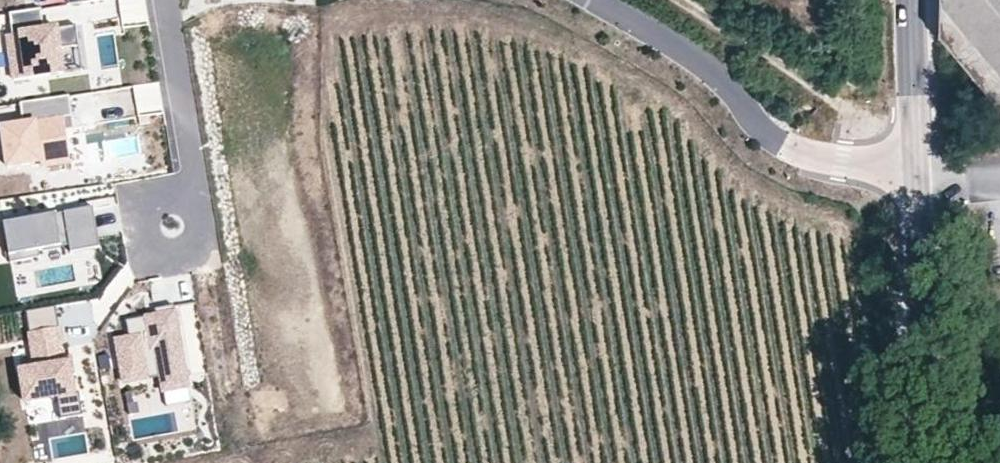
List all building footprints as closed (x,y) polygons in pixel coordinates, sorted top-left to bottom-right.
[(940,36),(999,106),(999,0),(939,0),(939,6),(940,36)] [(44,29),(41,8),(9,12),(12,33),(7,34),(14,78),(63,71),(60,47),(78,45),(76,24),(44,29)] [(68,157),(64,129),(63,117),(72,116),(69,94),(19,101),(23,123),(2,126),(7,165),(68,157)] [(63,117),(64,129),(74,128),(72,116),(63,117)] [(100,246),(93,206),(3,222),(9,254),(70,243),(71,251),(100,246)] [(79,391),(75,391),(72,373),(70,361),(65,362),(55,304),(26,309),(33,356),(19,358),(24,390),(56,385),(59,407),(81,403),(79,391)] [(155,308),(157,318),(148,320),(147,316),(126,319),(130,336),(116,339),(124,381),(161,375),(163,390),(189,386),(174,304),(155,308)] [(64,356),(65,362),(70,361),(72,373),(75,373),(73,354),(64,356)]
